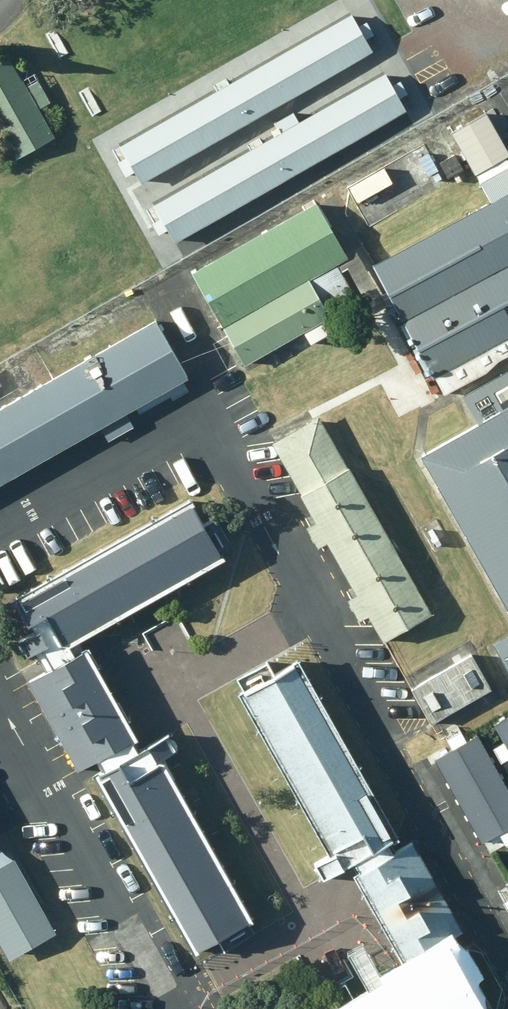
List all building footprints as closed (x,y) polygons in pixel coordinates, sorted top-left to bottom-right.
[(120,145),(140,181),(371,50),(351,14),(120,145)] [(53,138),(38,111),(52,103),(39,80),(26,87),(8,54),(0,58),(0,132),(15,159),(53,138)] [(173,240),(405,110),(384,73),(152,203),(173,240)] [(482,106),(448,125),(490,201),(371,263),(431,376),(435,375),(444,393),(484,372),(500,359),(507,355),(507,154),(482,106)] [(315,201),(190,272),(243,364),(302,330),(310,344),(330,333),(323,320),(356,300),(336,263),(347,257),(315,201)] [(187,377),(153,318),(0,404),(0,482),(187,377)] [(462,397),(476,422),(421,454),(507,605),(507,370),(462,397)] [(431,613),(318,414),(269,442),(315,521),(308,525),(319,545),(326,541),(356,593),(348,598),(359,618),(367,613),(383,640),(431,613)] [(74,653),(69,645),(226,557),(193,497),(12,598),(31,633),(17,641),(27,658),(41,650),(50,666),(27,679),(77,769),(94,760),(101,772),(98,775),(96,771),(91,774),(95,780),(191,953),(251,920),(160,757),(175,748),(167,734),(139,749),(132,740),(137,737),(86,646),(74,653)] [(507,673),(507,635),(492,644),(507,673)] [(410,689),(429,724),(489,689),(470,655),(410,689)] [(297,658),(273,671),(264,663),(237,680),(243,690),(237,694),(327,855),(314,862),(322,878),(352,861),(358,870),(352,874),(403,966),(416,959),(422,969),(351,1008),(477,1008),(460,979),(471,973),(462,958),(450,965),(438,945),(462,932),(411,840),(392,851),(388,844),(397,839),(297,658)] [(494,721),(507,745),(507,713),(494,721)] [(485,834),(507,821),(507,779),(480,730),(438,753),(485,834)] [(0,865),(0,941),(11,960),(57,934),(14,858),(0,865)]
